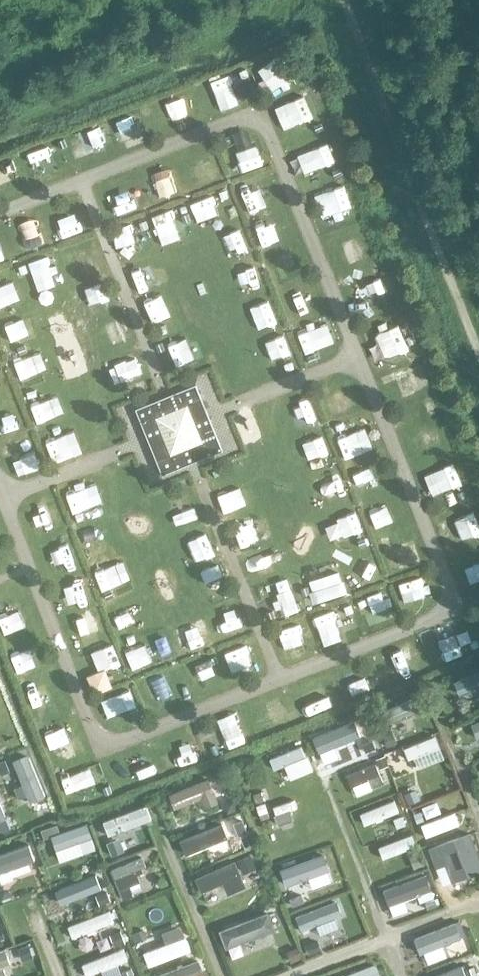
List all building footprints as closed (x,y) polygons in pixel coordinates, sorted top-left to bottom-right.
[(274,53),(266,72),(287,80),(295,61),(274,53)] [(247,69),(239,72),(242,78),(249,75),(247,69)] [(168,95),(172,112),(188,108),(184,91),(168,95)] [(310,97),(292,106),(302,127),(320,118),(310,97)] [(144,104),(119,114),(126,133),(152,124),(144,104)] [(321,123),(314,126),(317,133),(324,130),(321,123)] [(109,132),(102,135),(104,141),(112,138),(109,132)] [(65,140),(58,143),(60,150),(68,147),(65,140)] [(27,152),(36,170),(55,160),(45,142),(27,152)] [(0,159),(0,172),(11,168),(7,156),(0,159)] [(239,163),(243,173),(259,167),(255,157),(239,163)] [(340,169),(332,172),(335,178),(342,175),(340,169)] [(347,186),(327,193),(334,215),(355,209),(347,186)] [(244,194),(247,208),(268,203),(265,189),(244,194)] [(227,190),(219,193),(222,199),(229,196),(227,190)] [(200,220),(218,213),(210,192),(192,199),(200,220)] [(65,231),(87,224),(83,213),(62,221),(65,231)] [(189,213),(182,216),(185,223),(192,220),(189,213)] [(117,247),(138,242),(133,221),(113,226),(117,247)] [(147,221),(139,224),(142,231),(149,228),(147,221)] [(15,255),(12,242),(0,246),(0,259),(15,255)] [(252,252),(233,260),(243,282),(261,274),(252,252)] [(37,282),(56,276),(47,253),(29,260),(37,282)] [(26,265),(18,268),(21,274),(28,271),(26,265)] [(364,278),(369,298),(390,293),(385,273),(364,278)] [(113,282),(94,284),(96,303),(115,301),(113,282)] [(254,296),(262,322),(280,317),(273,291),(254,296)] [(382,319),(393,349),(414,342),(404,311),(382,319)] [(165,325),(158,328),(160,334),(168,331),(165,325)] [(164,344),(156,348),(159,354),(166,351),(164,344)] [(25,345),(17,348),(20,355),(28,352),(25,345)] [(142,380),(135,383),(138,390),(145,387),(142,380)] [(136,408),(139,417),(163,474),(222,449),(196,384),(136,408)] [(17,428),(14,418),(0,422),(0,433),(17,428)] [(65,424),(41,433),(51,462),(76,454),(65,424)] [(306,466),(332,458),(325,434),(298,442),(306,466)] [(448,467),(431,476),(440,494),(457,484),(448,467)] [(66,500),(72,519),(93,512),(86,493),(66,500)] [(334,518),(339,538),(365,532),(360,511),(334,518)] [(404,529),(381,537),(389,558),(412,550),(404,529)] [(68,533),(49,542),(60,565),(79,557),(68,533)] [(365,538),(357,541),(360,548),(367,545),(365,538)] [(308,577),(317,602),(339,593),(330,569),(308,577)] [(85,573),(65,578),(70,602),(90,597),(85,573)] [(308,585),(300,588),(303,595),(310,591),(308,585)] [(227,587),(220,590),(223,597),(230,593),(227,587)] [(114,597),(111,590),(103,594),(107,601),(114,597)] [(363,617),(379,611),(372,591),(356,597),(363,617)] [(0,600),(0,625),(23,618),(15,595),(0,600)] [(273,609),(266,612),(268,619),(276,616),(273,609)] [(70,619),(75,634),(102,626),(97,610),(70,619)] [(195,618),(174,628),(186,653),(207,644),(195,618)] [(275,629),(283,647),(303,638),(294,620),(275,629)] [(478,640),(478,622),(464,626),(468,643),(478,640)] [(469,644),(472,651),(478,648),(478,647),(477,641),(469,644)] [(8,649),(14,666),(34,659),(28,642),(8,649)] [(112,643),(90,649),(96,671),(118,665),(112,643)] [(240,643),(216,652),(220,663),(244,654),(240,643)] [(169,652),(162,655),(165,662),(172,659),(169,652)] [(453,675),(458,693),(478,687),(478,668),(453,675)] [(166,672),(148,679),(155,698),(173,691),(166,672)] [(25,700),(32,716),(62,702),(54,686),(25,700)] [(9,722),(2,694),(0,695),(0,724),(9,722)] [(421,709),(415,695),(385,709),(391,722),(421,709)] [(467,720),(472,730),(478,727),(478,714),(467,720)] [(372,726),(369,716),(360,719),(364,728),(372,726)] [(358,726),(327,738),(332,750),(332,749),(342,746),(345,756),(359,751),(355,741),(362,738),(358,726)] [(211,750),(235,742),(231,730),(207,738),(211,750)] [(391,731),(383,735),(387,744),(395,741),(391,731)] [(400,747),(409,766),(440,751),(431,732),(400,747)] [(63,739),(42,745),(48,766),(69,759),(63,739)] [(301,745),(270,758),(275,768),(287,764),(291,776),(310,768),(301,745)] [(28,754),(14,760),(23,783),(15,787),(20,799),(28,796),(30,800),(45,794),(28,754)] [(133,780),(152,774),(146,754),(127,760),(133,780)] [(385,755),(377,758),(381,766),(388,763),(385,755)] [(0,762),(0,770),(2,774),(10,771),(5,760),(0,762)] [(375,763),(348,774),(353,785),(369,778),(372,786),(383,781),(375,763)] [(208,778),(171,793),(176,807),(202,797),(206,806),(217,801),(208,778)] [(109,785),(101,788),(104,794),(111,791),(109,785)] [(415,790),(406,794),(410,802),(419,799),(415,790)] [(257,803),(264,800),(262,792),(255,794),(257,803)] [(384,796),(356,805),(363,827),(390,818),(384,796)] [(234,799),(223,803),(227,813),(238,809),(234,799)] [(436,802),(430,817),(442,821),(447,806),(436,802)] [(268,812),(265,804),(257,806),(260,815),(268,812)] [(421,810),(414,813),(418,822),(425,820),(421,810)] [(101,831),(131,824),(128,813),(98,820),(101,831)] [(403,815),(394,818),(398,827),(406,824),(403,815)] [(174,836),(181,860),(221,847),(218,838),(228,835),(224,820),(174,836)] [(242,821),(234,824),(239,836),(246,833),(242,821)] [(15,830),(11,822),(4,825),(8,833),(15,830)] [(59,832),(52,835),(57,849),(79,841),(83,850),(95,846),(86,823),(59,832)] [(52,835),(59,832),(57,825),(45,829),(48,836),(52,835)] [(407,832),(373,846),(378,859),(412,845),(407,832)] [(430,848),(437,866),(446,863),(451,874),(453,880),(478,870),(478,858),(469,833),(430,848)] [(120,838),(107,843),(112,855),(125,850),(120,838)] [(27,859),(23,845),(0,853),(0,868),(27,859)] [(161,868),(157,846),(148,848),(152,869),(161,868)] [(420,847),(410,851),(416,865),(425,861),(420,847)] [(251,855),(239,860),(244,871),(256,866),(251,855)] [(142,856),(112,868),(124,899),(134,895),(130,885),(140,881),(138,874),(143,871),(142,867),(146,866),(142,856)] [(234,861),(198,877),(203,890),(227,880),(232,891),(245,885),(234,861)] [(305,892),(298,895),(301,901),(307,898),(305,892)] [(10,896),(4,894),(0,895),(0,899),(2,905),(12,902),(10,896)] [(434,899),(425,902),(427,909),(436,906),(434,899)] [(111,908),(68,921),(72,935),(115,921),(111,908)] [(212,929),(220,948),(273,927),(265,908),(212,929)] [(444,938),(461,934),(458,922),(408,935),(413,955),(446,946),(444,938)] [(143,928),(137,930),(140,941),(147,938),(143,928)] [(113,948),(124,943),(119,931),(108,935),(113,948)] [(322,952),(318,941),(307,945),(311,956),(322,952)] [(29,944),(21,947),(25,959),(33,957),(29,944)] [(125,945),(83,958),(87,971),(129,958),(125,945)] [(297,946),(287,951),(291,961),(301,957),(297,946)] [(0,950),(0,975),(6,975),(7,975),(3,967),(11,964),(5,948),(0,950)] [(474,970),(471,958),(434,968),(436,975),(450,975),(474,970)] [(193,959),(149,975),(199,975),(193,959)] [(336,975),(365,975),(361,965),(335,972),(336,975)]
